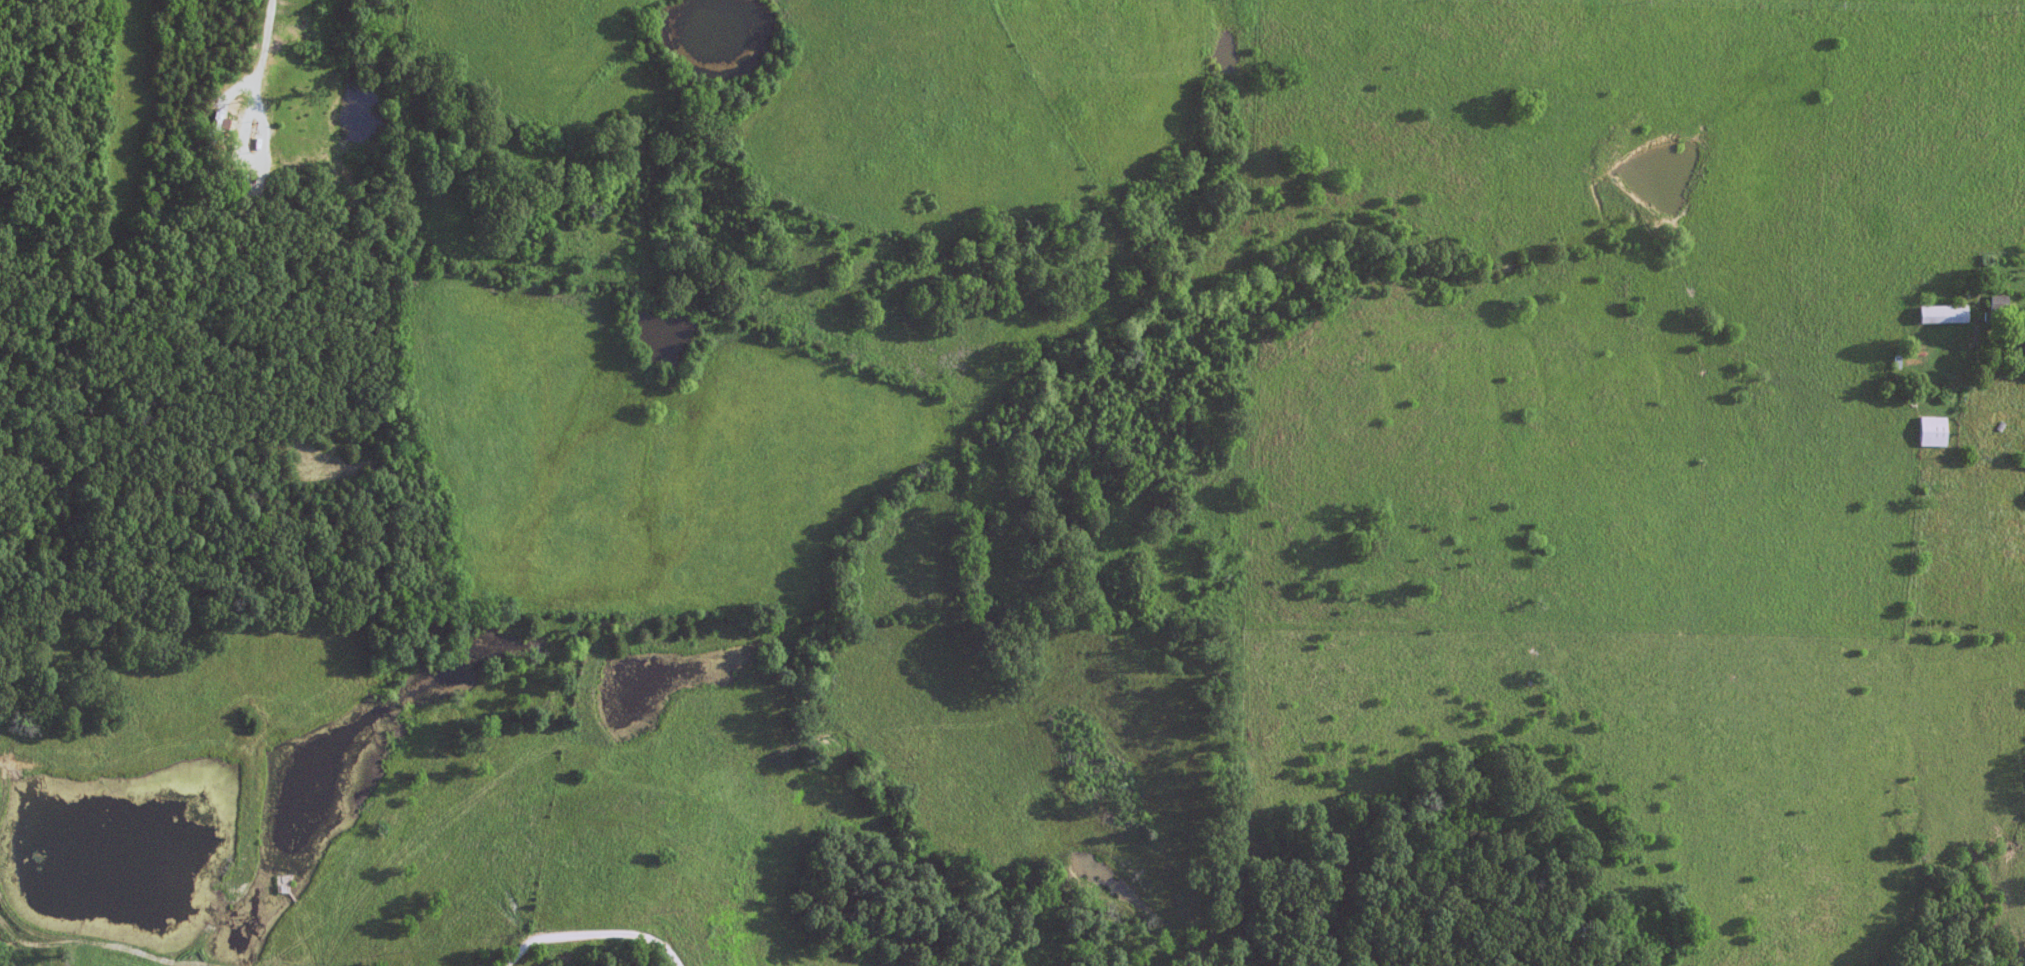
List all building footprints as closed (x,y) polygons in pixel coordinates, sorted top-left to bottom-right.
[(2011,314),(2011,295),(1989,295),(1989,314),(2011,314)] [(1921,323),(1970,323),(1970,306),(1921,306),(1921,323)] [(2014,334),(2015,352),(2024,351),(2024,334),(2014,334)] [(1920,417),(1920,446),(1949,446),(1949,417),(1920,417)]
